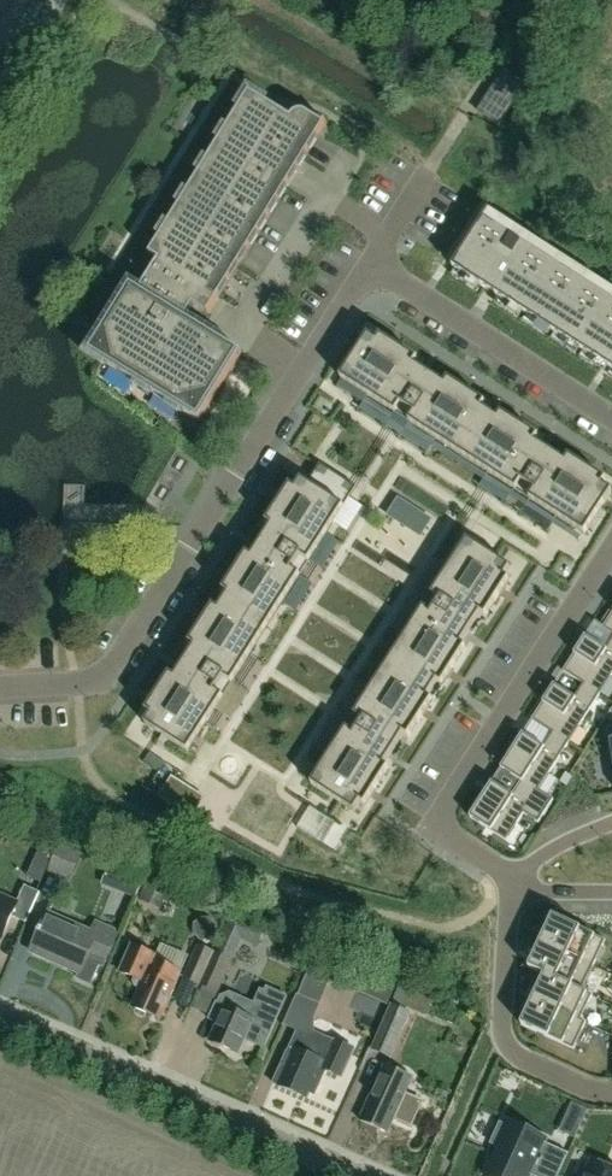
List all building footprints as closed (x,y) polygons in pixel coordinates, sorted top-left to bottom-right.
[(491,88),(513,102),(524,86),(502,72),(491,88)] [(202,290),(217,299),(323,125),(303,113),(301,112),(298,113),(296,113),(293,114),(291,116),(289,118),(289,119),(247,93),(147,256),(156,262),(138,291),(129,286),(87,355),(198,423),(240,354),(205,332),(201,340),(180,327),(191,307),(202,290)] [(452,267),(480,285),(482,281),(494,288),(492,292),(611,365),(611,298),(611,299),(482,218),(452,267)] [(482,409),(485,404),(448,380),(445,385),(415,365),(418,360),(381,337),(377,341),(368,335),(340,379),(585,535),(611,492),(611,491),(603,486),(606,481),(569,457),(566,462),(535,442),(538,437),(501,414),(498,418),(482,409)] [(188,752),(357,488),(345,481),(344,483),(337,478),(338,476),(320,465),(308,484),(301,480),(295,489),(290,486),(266,523),(271,526),(251,557),(247,554),(223,591),(228,594),(218,610),(213,607),(189,644),(194,647),(174,678),(169,674),(146,712),(150,715),(145,724),(188,752)] [(421,541),(433,523),(399,501),(387,519),(421,541)] [(437,682),(442,685),(466,648),(461,645),(481,614),(486,618),(509,580),(504,577),(510,568),(496,558),(467,540),(311,785),(354,812),(360,803),(365,806),(389,769),(384,766),(404,735),(408,738),(432,701),(427,698),(437,682)] [(610,612),(603,622),(606,624),(604,627),(595,621),(594,623),(611,634),(611,613),(610,612)] [(611,676),(611,639),(606,649),(586,637),(563,672),(583,684),(584,683),(600,694),(611,676)] [(583,684),(574,698),(554,685),(532,720),(552,733),(552,732),(569,743),(600,694),(584,683),(583,684)] [(552,733),(543,747),(523,734),(510,754),(507,752),(500,763),(503,765),(501,769),(521,782),(521,781),(538,791),(539,790),(569,743),(552,732),(552,733)] [(565,773),(560,781),(567,786),(573,778),(565,773)] [(159,797),(189,815),(202,795),(172,776),(159,797)] [(506,841),(524,814),(538,823),(553,799),(539,790),(538,791),(521,781),(521,782),(512,796),(492,783),(479,803),(476,801),(469,812),(472,814),(470,817),(506,841)] [(60,844),(48,872),(71,882),(83,854),(60,844)] [(145,881),(140,893),(162,903),(167,890),(145,881)] [(0,896),(0,938),(1,938),(11,917),(25,924),(39,893),(23,886),(16,903),(0,896)] [(91,934),(48,915),(53,902),(51,902),(37,933),(39,933),(30,952),(79,975),(87,957),(103,963),(117,932),(96,923),(91,934)] [(593,967),(605,940),(553,916),(541,942),(593,967)] [(582,991),(582,990),(593,967),(541,942),(529,968),(545,976),(545,974),(582,991)] [(181,972),(152,959),(154,956),(130,945),(118,971),(133,977),(132,981),(135,986),(139,988),(133,1002),(132,1007),(160,1020),(168,1002),(181,972)] [(199,988),(215,952),(197,945),(182,981),(199,988)] [(218,996),(233,960),(215,952),(199,988),(218,996)] [(10,971),(25,973),(27,955),(12,953),(10,971)] [(316,953),(297,995),(318,1005),(337,962),(316,953)] [(363,973),(355,991),(386,1005),(394,988),(363,973)] [(533,999),(576,1019),(587,994),(582,991),(545,974),(545,976),(533,999)] [(230,994),(222,996),(220,1003),(217,1002),(209,1020),(218,1024),(210,1042),(239,1054),(245,1041),(264,1049),(287,997),(266,988),(258,1007),(249,1002),(230,994)] [(400,988),(392,1006),(403,1011),(405,1007),(411,992),(400,988)] [(533,999),(521,1025),(552,1040),(574,1050),(575,1047),(586,1022),(581,1020),(580,1021),(576,1019),(533,999)] [(392,1006),(372,1050),(388,1057),(408,1013),(403,1011),(392,1006)] [(342,1078),(354,1051),(314,1032),(311,1038),(296,1032),(287,1052),(273,1084),(307,1099),(310,1093),(314,1095),(325,1071),(342,1078)] [(412,1079),(384,1066),(359,1121),(388,1133),(412,1079)] [(573,1103),(566,1118),(582,1125),(588,1110),(573,1103)] [(487,1175),(528,1175),(530,1175),(559,1175),(569,1153),(543,1142),(544,1139),(510,1124),(509,1128),(500,1124),(491,1144),(500,1148),(487,1175)] [(592,1161),(585,1175),(611,1175),(611,1170),(592,1161)]
